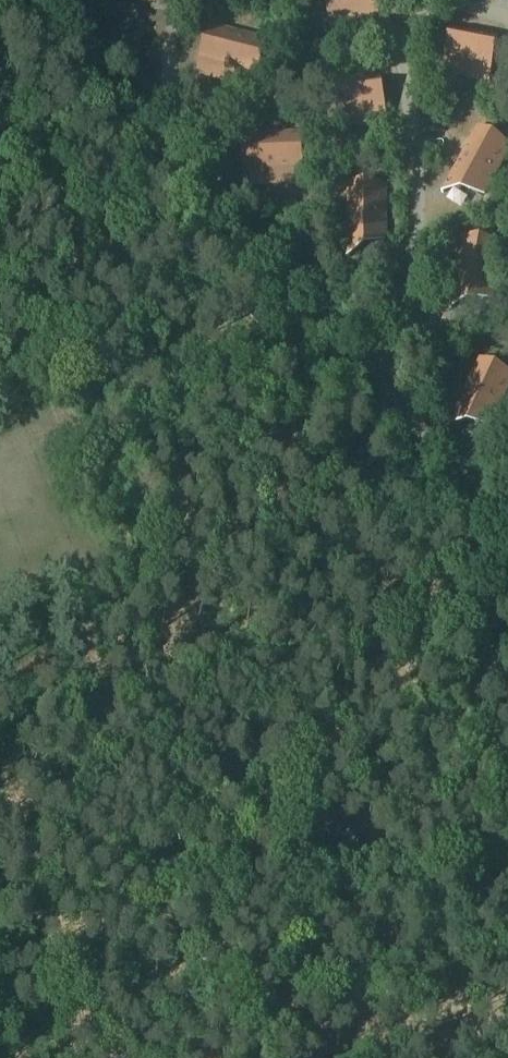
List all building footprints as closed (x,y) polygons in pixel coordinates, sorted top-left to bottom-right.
[(353,18),(376,14),(373,0),(327,0),(329,10),(352,6),(353,18)] [(210,29),(201,64),(236,73),(233,85),(252,90),(264,43),(210,29)] [(466,67),(464,78),(486,82),(494,40),(451,32),(445,63),(466,67)] [(361,114),(362,126),(384,123),(379,80),(336,86),(340,117),(361,114)] [(473,131),(447,180),(479,197),(505,149),(473,131)] [(281,172),(281,184),(301,184),(299,135),(244,138),(245,174),(281,172)] [(344,243),(380,244),(380,188),(344,188),(344,243)] [(450,295),(485,301),(495,247),(460,240),(450,295)] [(453,413),(486,428),(507,381),(507,377),(477,363),(453,413)]
